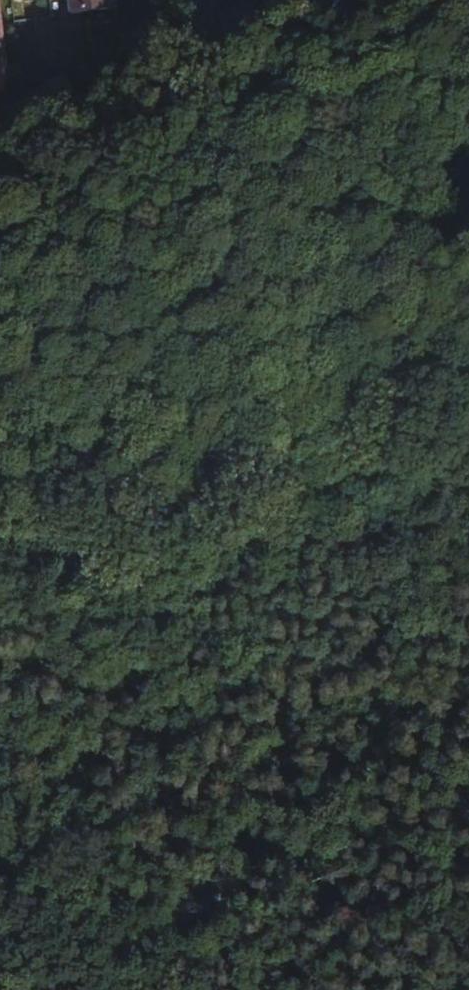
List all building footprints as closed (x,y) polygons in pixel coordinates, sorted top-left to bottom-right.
[(116,7),(115,0),(70,0),(72,13),(116,7)]
